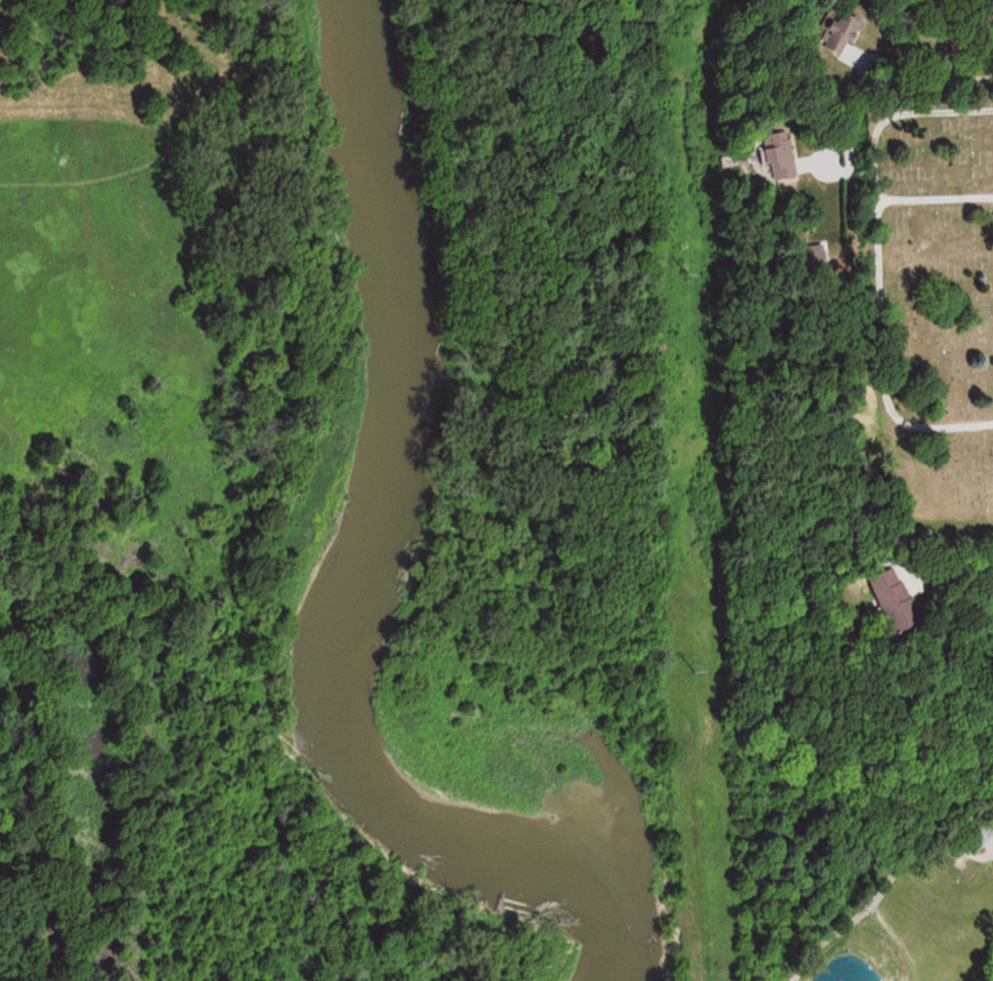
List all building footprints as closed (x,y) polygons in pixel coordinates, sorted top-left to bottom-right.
[(827,45),(852,58),(870,22),(846,9),(827,45)] [(780,181),(803,177),(795,132),(772,137),(780,181)] [(878,593),(894,631),(925,618),(909,581),(878,593)]
